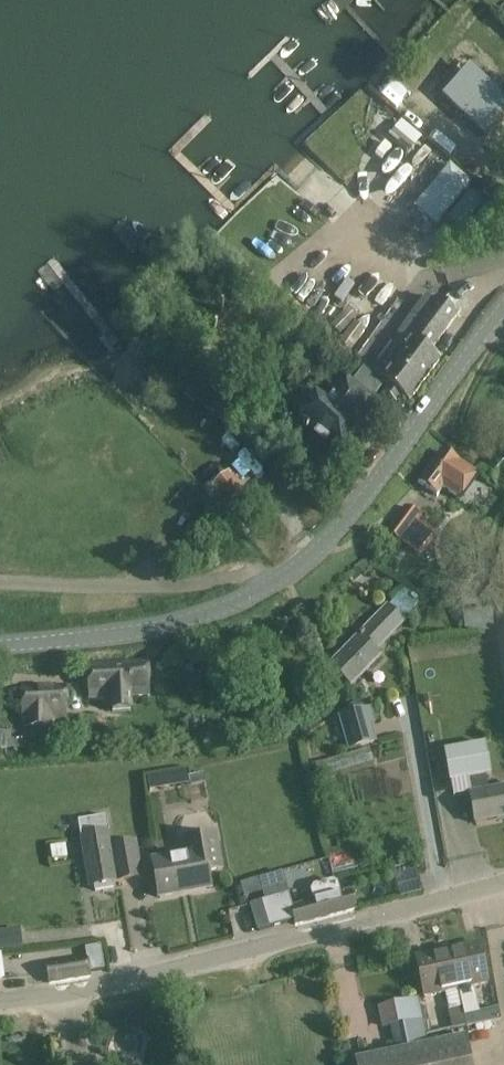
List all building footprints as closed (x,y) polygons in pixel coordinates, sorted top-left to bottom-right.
[(503,108),(503,104),(470,73),(446,100),(481,133),(503,108)] [(415,208),(436,226),(472,184),(450,165),(415,208)] [(426,298),(412,317),(398,307),(388,320),(430,351),(457,314),(440,301),(436,306),(426,298)] [(386,393),(397,401),(402,394),(410,400),(440,358),(430,351),(388,320),(357,362),(391,386),(386,393)] [(315,403),(297,428),(335,455),(353,430),(349,427),(367,403),(369,400),(371,402),(381,389),(363,370),(351,387),(345,383),(326,410),(315,403)] [(419,481),(436,494),(441,488),(458,500),(461,496),(464,498),(476,480),(474,478),(475,476),(441,451),(419,481)] [(244,489),(228,472),(211,487),(227,506),(244,489)] [(400,540),(404,543),(412,549),(428,529),(420,524),(417,522),(421,517),(407,505),(380,537),(393,549),(400,540)] [(365,558),(356,566),(365,576),(374,568),(365,558)] [(353,683),(381,654),(376,650),(403,621),(387,606),(332,664),(353,683)] [(493,607),(464,609),(466,634),(495,632),(493,607)] [(90,699),(104,698),(104,705),(111,705),(111,714),(132,713),(131,697),(150,695),(148,662),(87,665),(90,699)] [(23,688),(24,710),(24,729),(55,728),(55,717),(64,717),(64,687),(23,688)] [(350,748),(375,741),(366,710),(341,717),(350,748)] [(103,740),(102,717),(70,719),(70,722),(60,723),(61,736),(24,739),(24,749),(61,747),(61,742),(103,740)] [(444,751),(450,782),(469,778),(471,793),(470,793),(476,823),(503,818),(503,787),(489,790),(486,775),(491,774),(486,744),(444,751)] [(370,748),(315,764),(319,778),(374,762),(370,748)] [(147,772),(148,787),(186,784),(186,770),(147,772)] [(202,773),(188,776),(193,803),(207,800),(202,773)] [(95,891),(114,888),(113,882),(142,877),(138,855),(136,839),(114,843),(111,827),(108,828),(106,816),(80,821),(82,836),(85,864),(89,886),(94,885),(95,891)] [(216,832),(183,838),(185,855),(153,861),(159,897),(211,888),(208,872),(222,869),(216,832)] [(353,862),(332,867),(335,879),(355,874),(353,862)] [(264,906),(270,927),(294,920),(295,925),(357,909),(352,890),(341,893),(339,884),(333,880),(313,886),(310,892),(313,901),(292,906),(289,894),(262,901),(264,906)] [(0,934),(0,951),(21,949),(19,932),(0,934)] [(479,943),(447,950),(456,991),(459,990),(463,1008),(464,1014),(479,1012),(474,987),(487,984),(479,943)] [(447,950),(416,957),(425,997),(456,991),(447,950)] [(88,959),(46,965),(49,983),(90,976),(90,974),(103,971),(100,957),(88,959)] [(358,1060),(359,1064),(473,1064),(467,1037),(427,1045),(422,1020),(417,999),(377,1008),(382,1029),(392,1027),(396,1052),(358,1060)] [(461,1009),(448,1011),(452,1027),(465,1024),(461,1009)] [(73,1050),(76,1064),(89,1064),(86,1047),(73,1050)]
